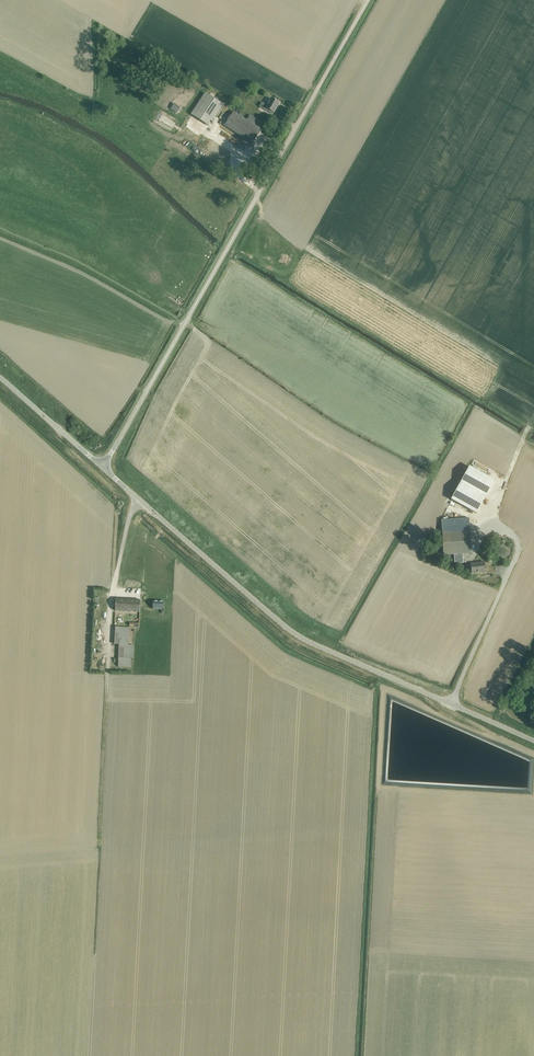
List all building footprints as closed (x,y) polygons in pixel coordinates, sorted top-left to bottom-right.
[(206,94),(192,115),(208,126),(222,105),(206,94)] [(280,103),(271,98),(267,106),(266,105),(263,109),(269,112),(269,111),(274,113),(280,103)] [(177,113),(181,108),(174,103),(171,109),(177,113)] [(255,118),(251,123),(234,112),(224,126),(252,144),(265,125),(255,118)] [(494,480),(470,467),(452,500),(476,513),(494,480)] [(469,519),(441,520),(443,555),(454,555),(454,561),(462,561),(462,554),(470,554),(469,519)] [(471,563),(472,573),(485,572),(484,562),(471,563)] [(115,611),(139,612),(140,600),(116,599),(115,611)] [(162,614),(164,614),(164,601),(153,601),(153,609),(162,609),(162,614)] [(115,627),(114,644),(119,644),(117,667),(130,668),(131,658),(133,658),(134,645),(128,645),(129,628),(115,627)]
